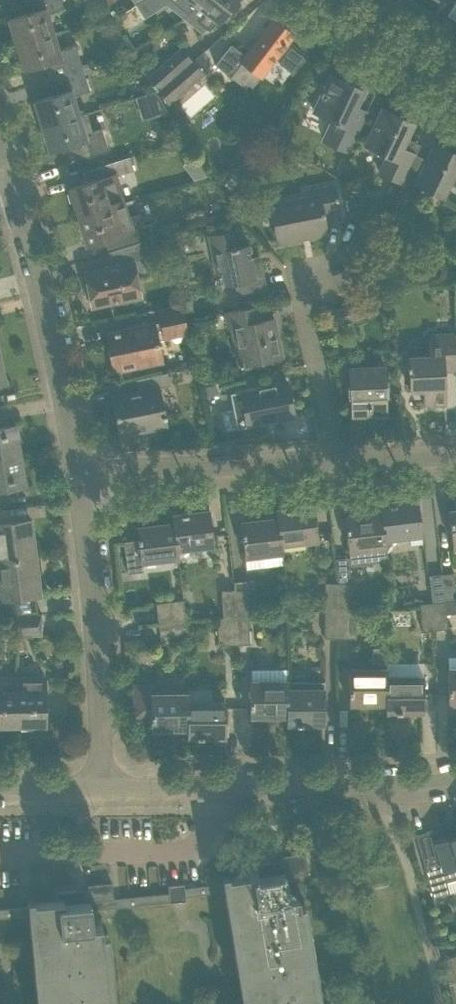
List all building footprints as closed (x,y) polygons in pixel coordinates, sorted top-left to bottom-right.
[(27,7),(31,8),(32,11),(8,19),(16,44),(52,32),(47,14),(63,9),(61,0),(24,0),(27,7)] [(189,15),(201,0),(170,0),(189,15)] [(189,15),(198,5),(208,13),(199,23),(207,29),(210,32),(218,21),(235,0),(201,0),(189,15)] [(406,0),(432,17),(442,0),(406,0)] [(447,15),(455,20),(455,0),(447,15)] [(138,3),(137,4),(110,20),(119,35),(147,17),(138,3)] [(273,19),(245,54),(231,43),(216,62),(232,74),(242,60),(261,75),(274,58),(279,62),(278,63),(291,73),(303,57),(286,43),(292,35),(273,19)] [(52,32),(16,44),(24,69),(48,62),(49,66),(46,67),(49,78),(82,68),(75,46),(58,51),(52,32)] [(180,48),(149,77),(158,90),(159,89),(191,60),(180,48)] [(193,58),(159,89),(158,90),(170,103),(205,72),(193,58)] [(82,68),(49,78),(53,90),(56,89),(58,93),(33,101),(41,126),(78,114),(73,96),(89,91),(82,68)] [(330,75),(322,93),(313,111),(333,120),(323,140),(348,152),(358,130),(367,112),(366,112),(360,123),(349,118),(363,90),(330,75)] [(149,92),(137,96),(144,119),(156,115),(149,92)] [(382,108),(374,126),(364,146),(387,157),(379,173),(402,184),(413,160),(416,154),(401,147),(413,122),(382,108)] [(78,114),(41,126),(49,151),(70,145),(73,144),(75,148),(71,149),(75,161),(108,151),(100,127),(92,130),(86,112),(78,114)] [(402,184),(399,191),(416,199),(421,187),(443,197),(448,186),(453,174),(455,175),(455,153),(434,143),(424,165),(413,160),(402,184)] [(336,173),(344,155),(334,151),(326,169),(336,173)] [(128,156),(114,161),(95,167),(99,179),(68,188),(77,217),(123,203),(114,176),(133,170),(128,156)] [(448,186),(455,190),(455,175),(453,174),(448,186)] [(340,211),(336,191),(334,185),(306,190),(307,196),(270,203),(278,243),(327,233),(323,215),(340,211)] [(128,218),(123,203),(77,217),(86,245),(117,236),(120,247),(141,241),(154,237),(149,223),(141,226),(138,215),(128,218)] [(233,230),(214,235),(209,236),(217,272),(222,272),(225,285),(234,283),(236,295),(267,288),(261,262),(252,264),(248,245),(237,247),(233,230)] [(163,234),(155,237),(157,244),(163,246),(170,244),(166,233),(163,234)] [(141,241),(120,247),(107,251),(111,267),(85,272),(92,306),(140,296),(136,276),(147,273),(141,241)] [(357,304),(354,305),(357,319),(365,317),(362,303),(357,304)] [(158,310),(162,330),(186,325),(182,305),(158,310)] [(258,305),(239,309),(225,312),(228,328),(236,326),(243,362),(239,363),(240,366),(281,357),(273,317),(261,320),(258,305)] [(153,322),(126,328),(106,332),(114,371),(161,361),(153,322)] [(455,333),(428,335),(429,356),(407,357),(409,391),(422,390),(423,404),(446,403),(445,371),(455,370),(455,351),(455,333)] [(384,366),(368,366),(348,367),(350,414),(369,413),(369,415),(386,414),(384,366)] [(167,372),(156,375),(136,379),(139,391),(111,396),(119,435),(166,426),(158,387),(170,385),(167,372)] [(286,381),(230,392),(237,428),(294,416),(286,381)] [(201,395),(216,392),(215,384),(199,387),(201,395)] [(19,454),(15,425),(0,427),(0,458),(19,454)] [(24,484),(19,454),(0,458),(0,488),(24,484)] [(421,534),(420,520),(417,500),(380,505),(380,512),(381,512),(384,538),(385,538),(421,534)] [(317,539),(316,525),(313,505),(276,510),(277,518),(278,518),(282,552),(283,551),(282,543),(317,539)] [(0,509),(0,561),(34,556),(29,519),(3,523),(1,509),(0,509)] [(177,548),(213,543),(209,510),(172,515),(173,523),(174,523),(177,548)] [(381,512),(380,512),(344,517),(350,565),(388,560),(385,538),(384,538),(381,512)] [(278,518),(277,518),(240,522),(244,556),(282,552),(278,518)] [(141,569),(140,561),(178,556),(177,548),(174,523),(173,523),(136,527),(138,539),(123,540),(127,570),(141,569)] [(0,561),(0,614),(16,614),(17,614),(16,597),(40,593),(34,556),(0,561)] [(441,573),(444,601),(445,601),(455,600),(455,587),(454,572),(441,573)] [(444,601),(441,573),(428,575),(431,602),(432,602),(444,601)] [(325,582),(324,610),(337,610),(338,582),(325,582)] [(351,583),(338,582),(337,610),(350,610),(351,583)] [(236,616),(248,615),(247,588),(234,589),(236,616)] [(236,616),(234,589),(221,590),(223,616),(236,616)] [(288,610),(286,591),(273,593),(275,612),(288,610)] [(183,600),(176,601),(156,603),(158,623),(186,620),(183,600)] [(445,601),(444,601),(432,602),(435,629),(448,627),(445,601)] [(432,602),(431,602),(419,604),(422,630),(435,629),(432,602)] [(337,610),(324,610),(324,637),(337,637),(337,610)] [(350,610),(337,610),(337,637),(350,638),(350,610)] [(41,614),(17,614),(16,614),(16,636),(41,635),(41,614)] [(250,643),(248,615),(236,616),(237,644),(250,643)] [(236,616),(223,616),(218,617),(219,645),(237,644),(236,616)] [(186,620),(158,623),(160,636),(187,633),(186,620)] [(373,665),(385,665),(385,650),(372,650),(373,665)] [(386,676),(387,676),(387,668),(349,669),(349,703),(385,703),(386,703),(386,676)] [(448,668),(448,703),(455,702),(455,668),(448,668)] [(287,715),(287,678),(287,670),(249,670),(249,715),(286,715),(287,715)] [(423,676),(387,676),(386,676),(386,703),(385,703),(386,711),(423,711),(423,676)] [(16,683),(1,683),(1,677),(0,677),(0,725),(17,725),(16,683)] [(45,725),(44,677),(31,677),(31,683),(16,683),(17,725),(45,725)] [(287,715),(286,715),(286,723),(324,723),(324,678),(287,678),(287,715)] [(153,694),(153,686),(135,686),(135,716),(150,715),(150,728),(187,728),(187,702),(187,694),(153,694)] [(225,736),(225,701),(187,702),(187,728),(187,736),(225,736)] [(415,834),(433,897),(455,890),(455,836),(435,841),(431,830),(415,834)] [(228,881),(230,890),(248,1003),(316,1003),(298,895),(288,897),(285,876),(308,873),(305,853),(281,856),(281,861),(250,866),(252,877),(228,881)] [(168,893),(113,899),(114,907),(186,900),(185,897),(230,890),(228,881),(185,888),(184,884),(168,885),(168,893)] [(113,899),(112,883),(87,885),(87,889),(56,892),(57,904),(33,906),(34,915),(42,1003),(109,1003),(102,925),(92,926),(90,910),(114,907),(113,899)] [(33,906),(0,909),(0,918),(34,915),(33,906)] [(443,959),(448,984),(455,982),(455,978),(450,957),(443,959)]
